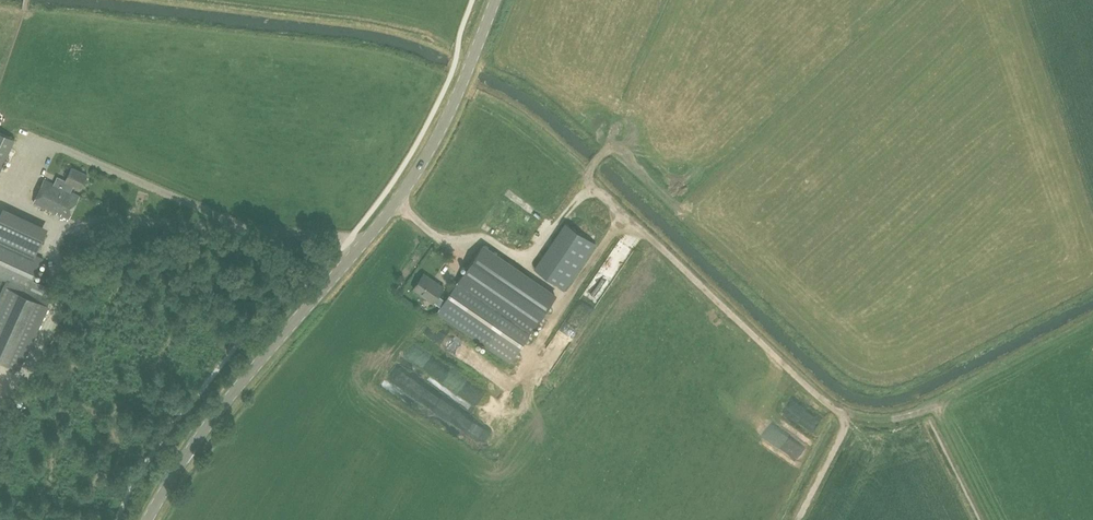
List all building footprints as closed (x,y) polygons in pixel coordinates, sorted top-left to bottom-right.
[(3,165),(15,139),(0,132),(0,164),(3,165)] [(58,176),(54,184),(71,191),(74,184),(82,187),(87,174),(72,167),(66,180),(58,176)] [(71,191),(54,184),(45,179),(35,203),(71,218),(81,195),(71,191)] [(565,288),(596,243),(565,222),(534,267),(565,288)] [(106,234),(95,230),(91,243),(101,246),(106,234)] [(0,238),(0,277),(9,281),(29,290),(34,279),(44,258),(36,255),(32,253),(0,238)] [(650,244),(639,252),(646,261),(657,253),(650,244)] [(511,362),(536,325),(556,296),(483,245),(446,300),(442,306),(438,312),(487,346),(511,362)] [(618,256),(629,271),(638,264),(627,249),(618,256)] [(434,301),(442,306),(446,300),(439,295),(444,286),(424,273),(414,288),(434,301)] [(56,290),(34,279),(29,290),(26,296),(48,306),(49,305),(56,290)] [(601,298),(609,289),(599,280),(591,289),(601,298)] [(49,305),(48,306),(26,296),(29,290),(9,281),(0,300),(0,360),(20,369),(50,306),(49,305)] [(592,316),(601,302),(588,294),(579,307),(592,316)] [(412,382),(410,381),(415,375),(402,365),(394,374),(409,386),(412,382)]
